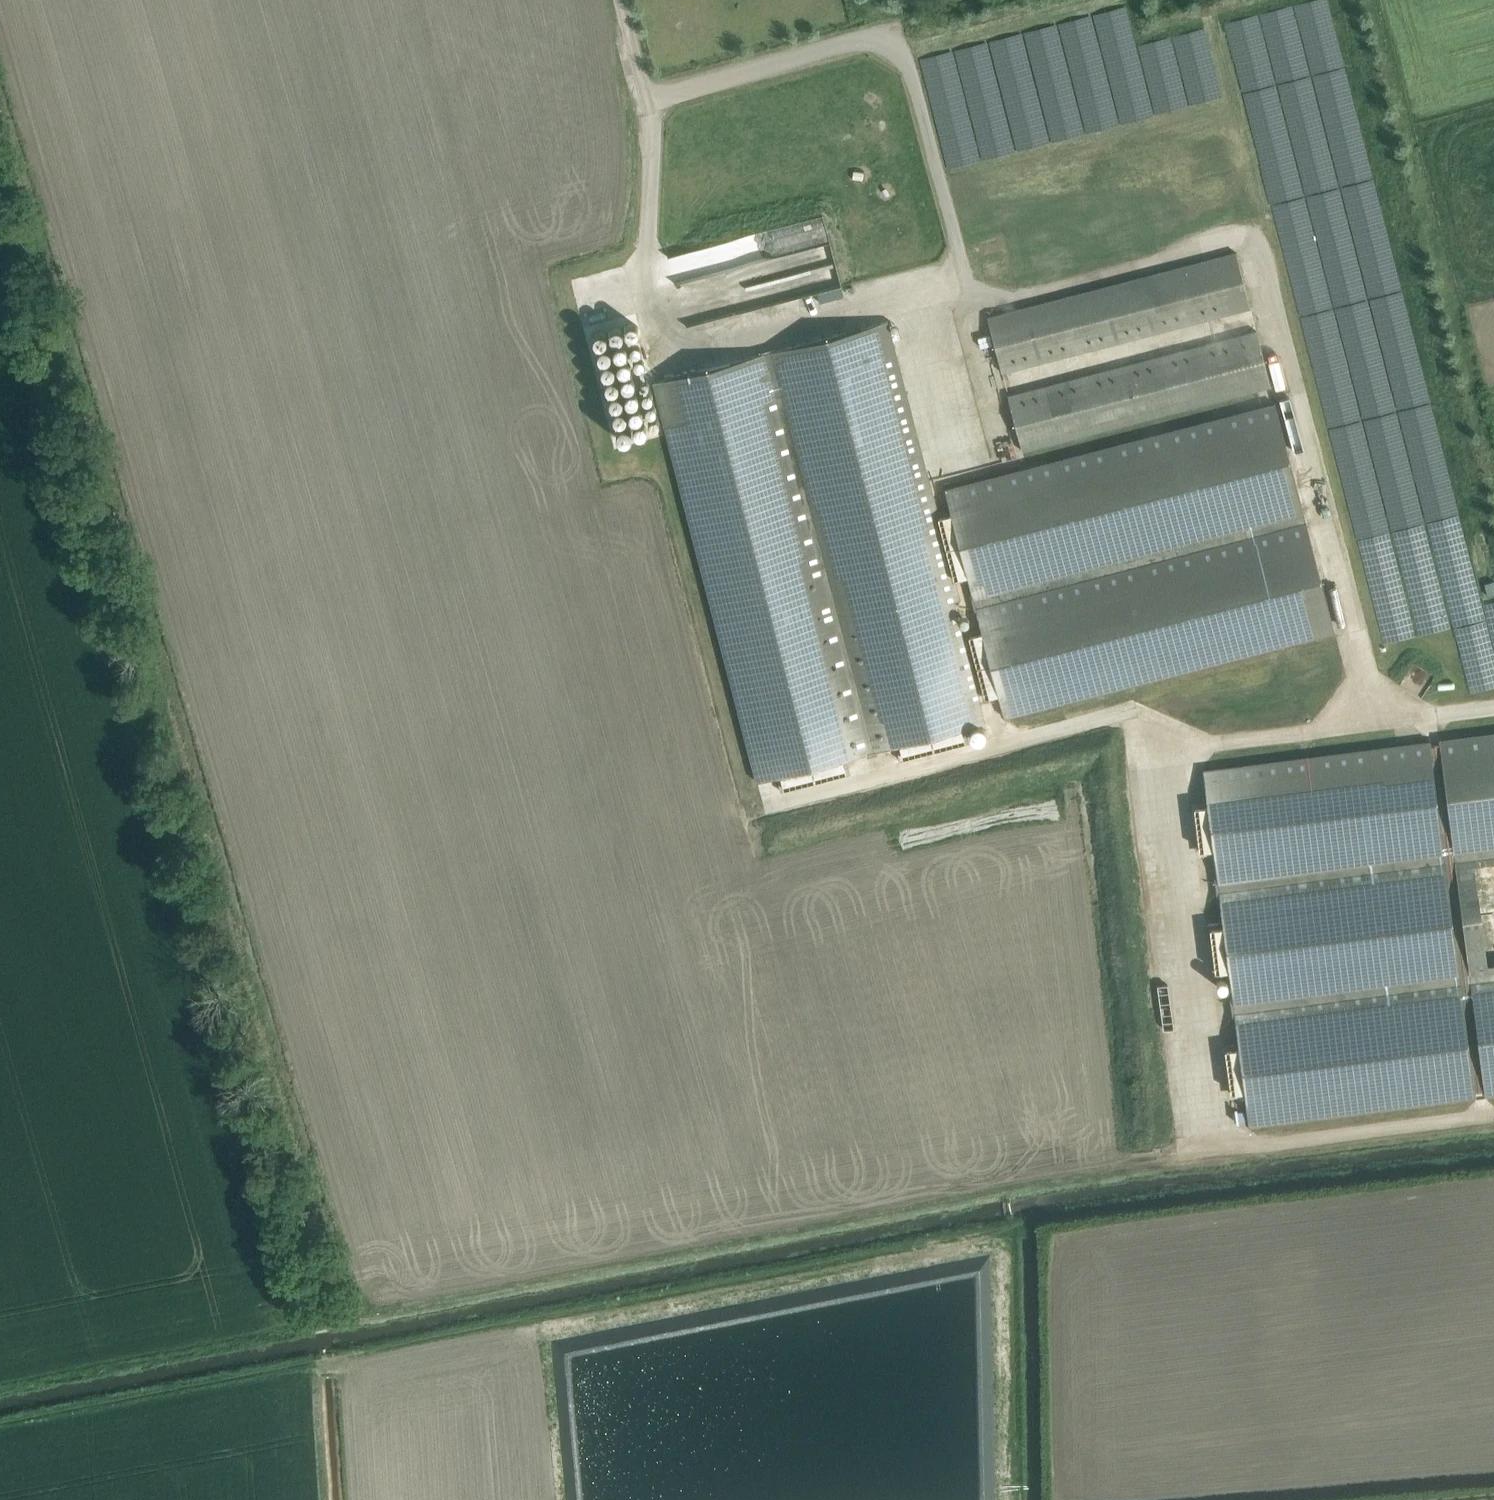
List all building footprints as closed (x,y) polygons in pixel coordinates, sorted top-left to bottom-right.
[(1003,372),(1251,307),(1237,252),(988,317),(1003,372)] [(938,510),(889,320),(654,380),(757,780),(778,775),(782,789),(852,772),(848,757),(897,744),(901,759),(970,741),(967,726),(986,720),(955,599),(961,598),(957,581),(969,578),(982,627),(967,630),(985,700),(1000,696),(1005,716),(1336,630),(1277,402),(946,487),(951,508),(938,510)] [(1023,450),(1271,386),(1257,331),(1009,395),(1023,450)] [(1439,737),(1485,1094),(1493,1093),(1493,730),(1439,737)] [(1250,1127),(1476,1098),(1430,737),(1203,766),(1250,1127)]
